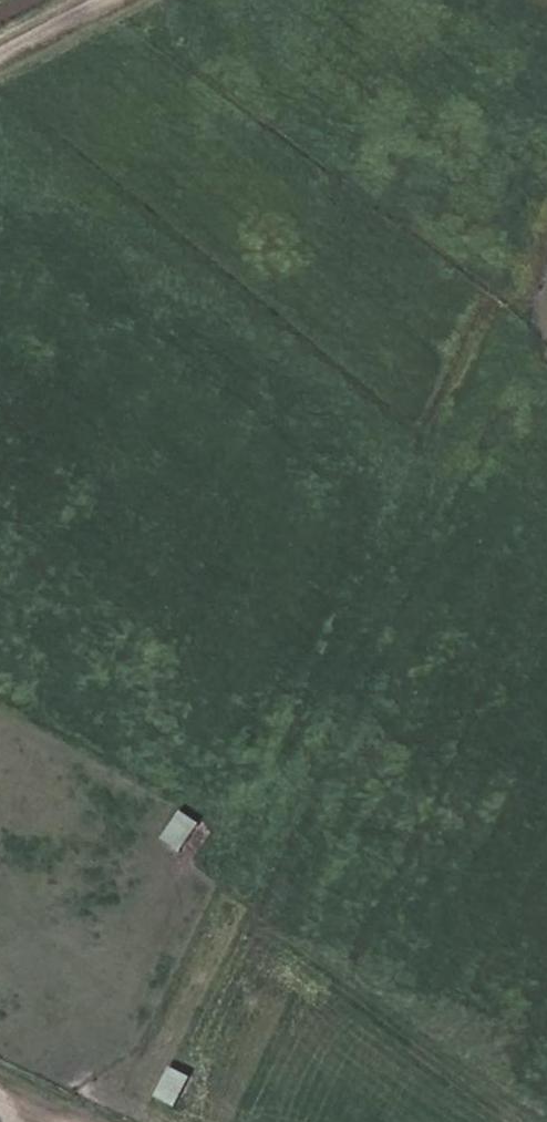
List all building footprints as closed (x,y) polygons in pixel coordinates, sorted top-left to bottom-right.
[(179,810),(161,840),(182,852),(200,822),(179,810)] [(167,1065),(153,1097),(176,1107),(190,1075),(167,1065)]
